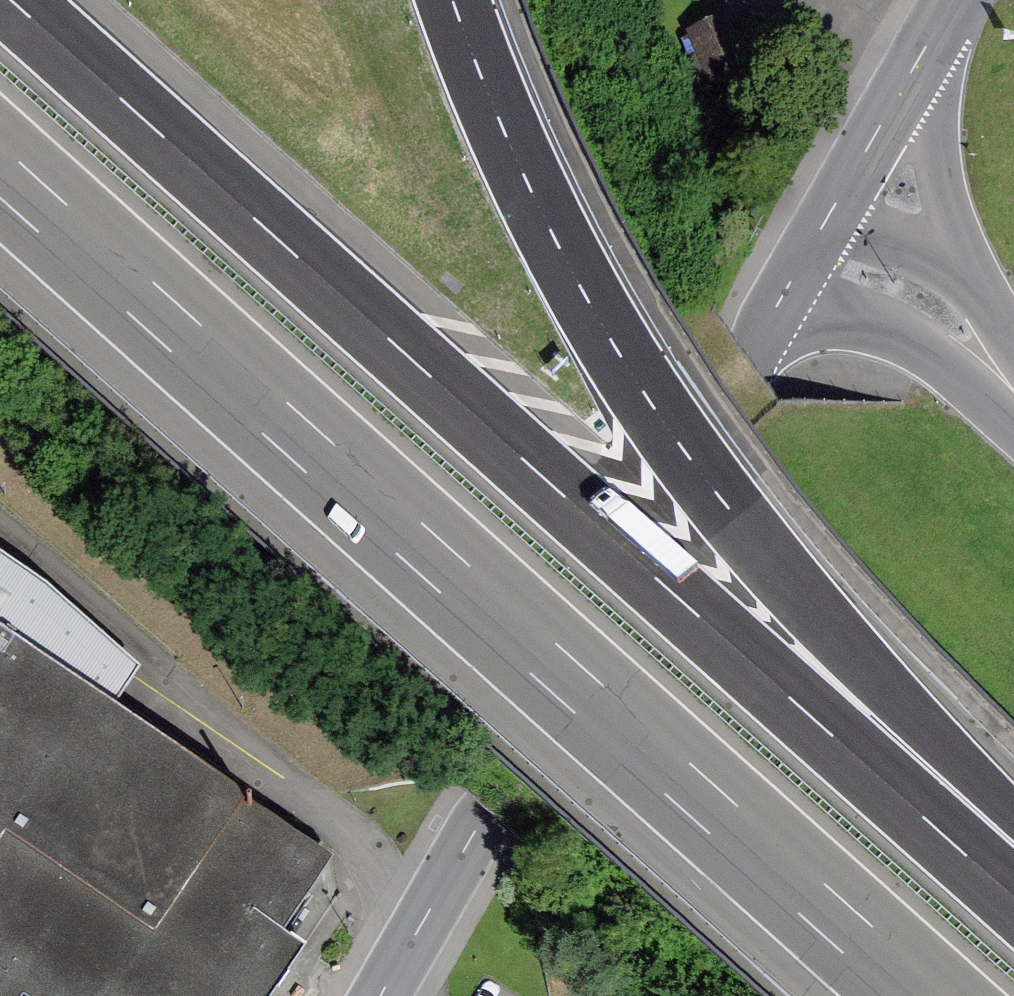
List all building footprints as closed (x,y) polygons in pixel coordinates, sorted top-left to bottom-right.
[(729,19),(686,38),(709,88),(751,68),(729,19)] [(47,593),(0,561),(0,637),(114,715),(142,675),(47,593)] [(304,955),(282,939),(333,865),(114,715),(0,637),(0,995),(276,995),(304,955)]
